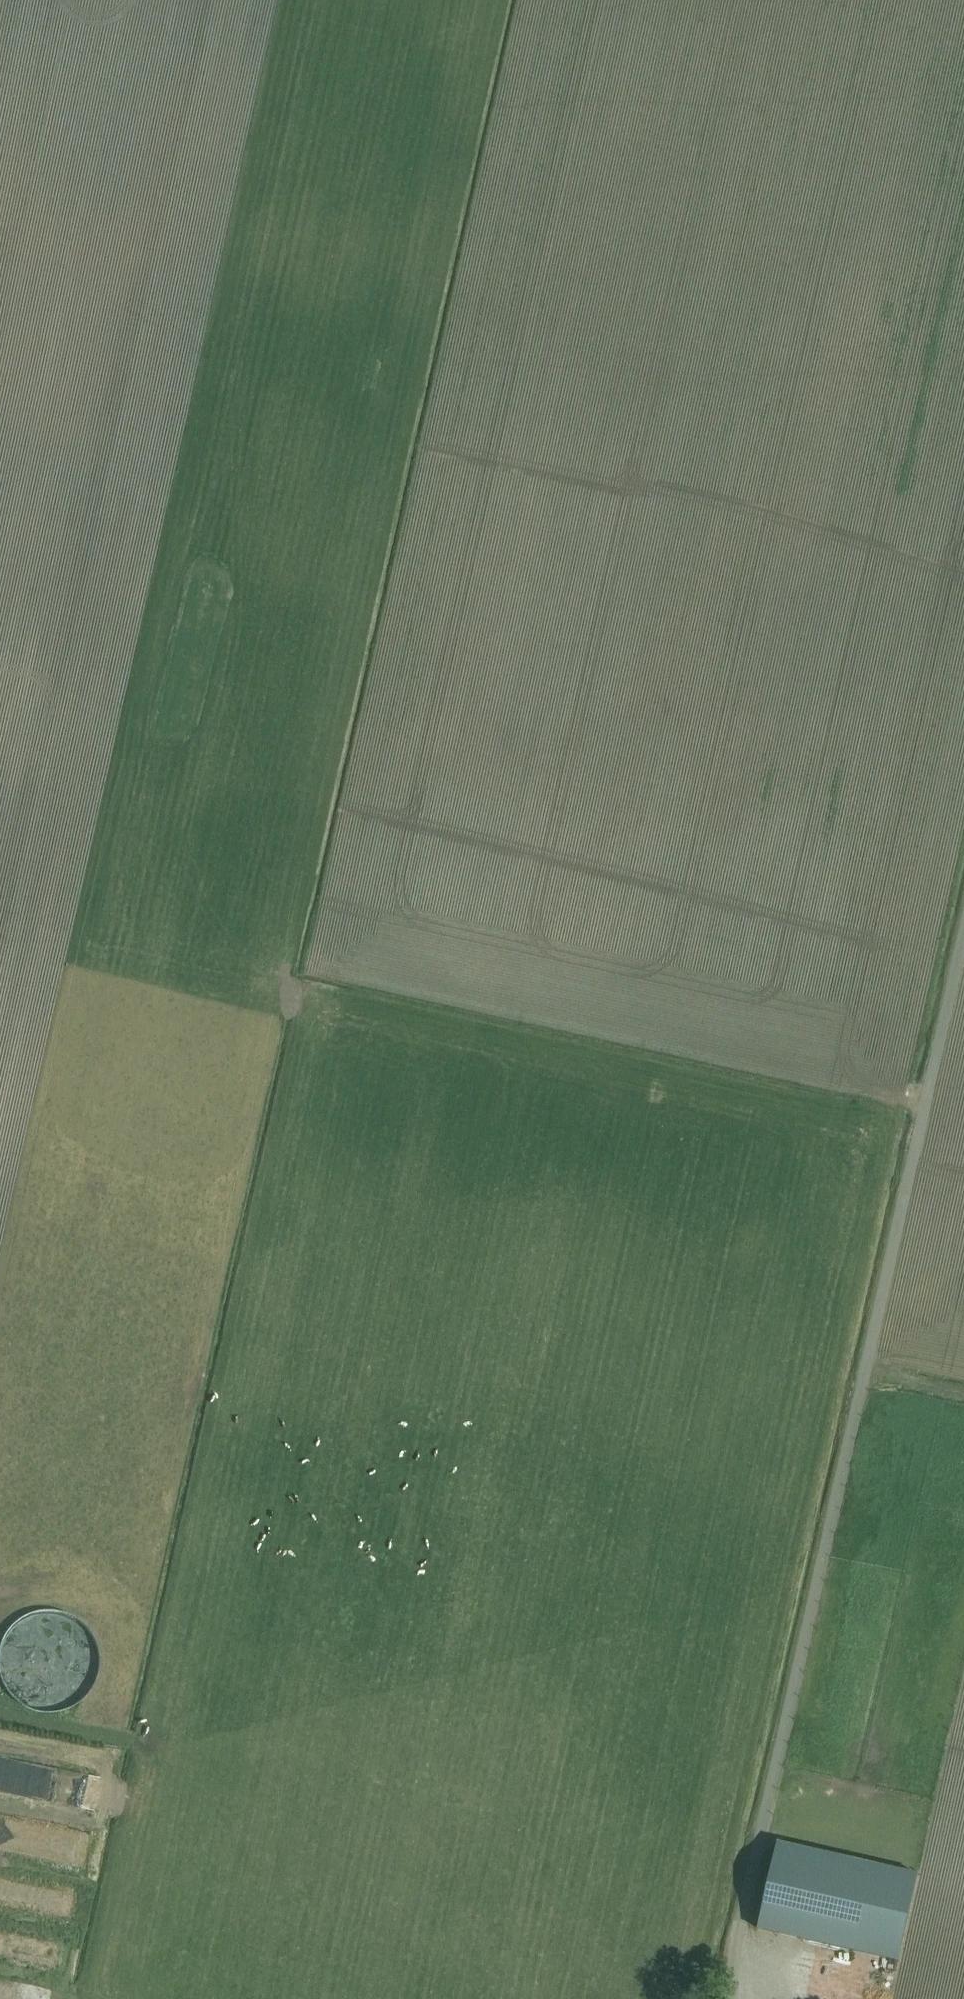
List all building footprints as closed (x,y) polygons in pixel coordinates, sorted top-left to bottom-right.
[(777,1842),(758,1929),(899,1961),(918,1875),(777,1842)]
